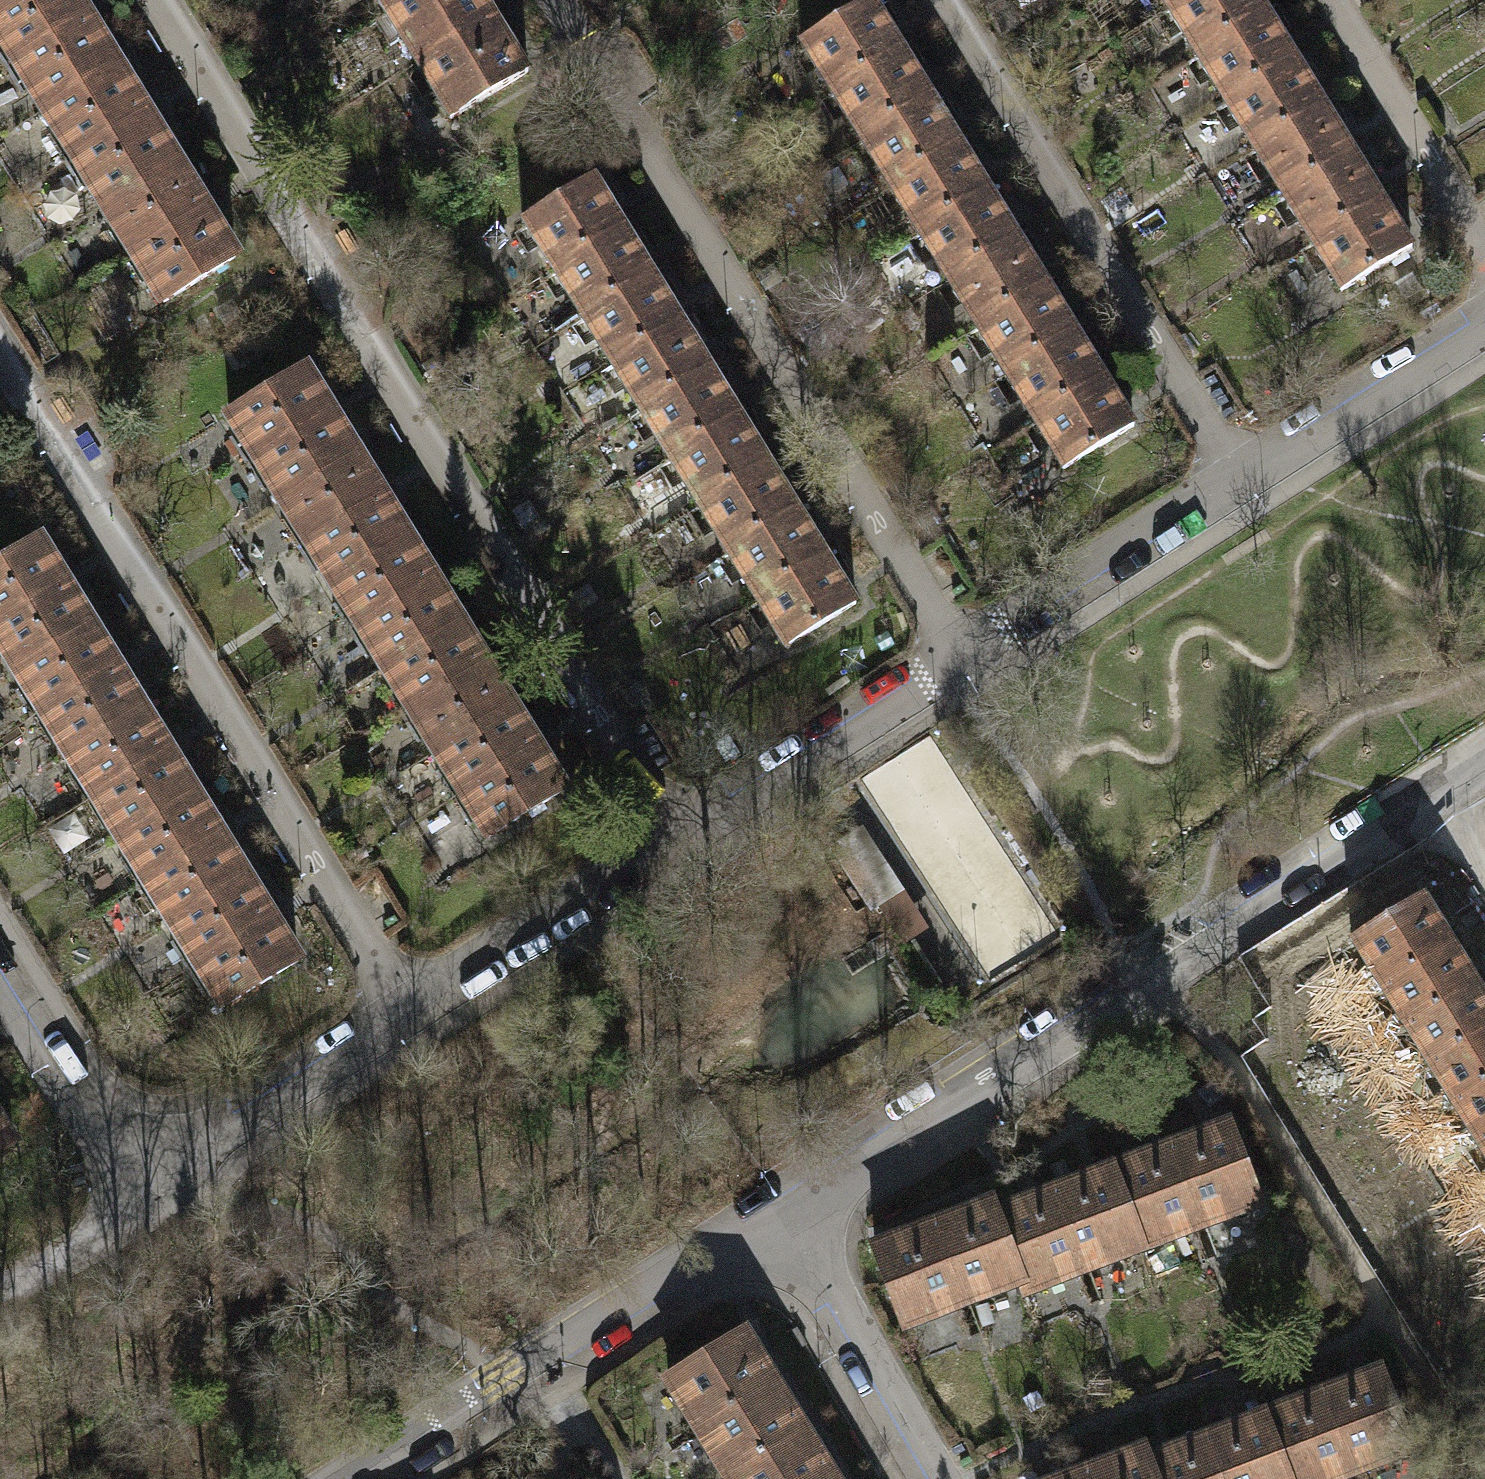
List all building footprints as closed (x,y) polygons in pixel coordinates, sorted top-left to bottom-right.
[(91,4),(88,0),(0,0),(0,46),(6,56),(91,4)] [(375,11),(394,0),(368,0),(375,11)] [(475,0),(394,0),(375,11),(407,65),(486,18),(475,0)] [(865,0),(861,0),(793,42),(822,89),(893,46),(865,0)] [(1157,6),(1187,53),(1257,10),(1251,0),(1167,0),(1157,6)] [(121,51),(91,4),(6,56),(35,104),(121,51)] [(1257,10),(1187,53),(1216,100),(1286,57),(1257,10)] [(519,71),(486,18),(407,65),(440,119),(519,71)] [(922,93),(893,46),(822,89),(851,136),(922,93)] [(66,154),(152,101),(121,51),(35,104),(66,154)] [(1286,57),(1216,100),(1245,147),(1316,104),(1286,57)] [(951,140),(922,93),(851,136),(880,183),(951,140)] [(152,101),(66,154),(96,202),(181,150),(152,101)] [(1316,104),(1245,147),(1275,195),(1345,151),(1316,104)] [(980,187),(951,140),(880,183),(909,231),(980,187)] [(126,250),(211,197),(181,150),(96,202),(126,250)] [(1345,151),(1275,195),(1304,242),(1374,198),(1345,151)] [(614,223),(585,176),(514,220),(543,267),(614,223)] [(1008,235),(980,187),(909,231),(938,278),(1008,235)] [(211,197),(126,250),(155,299),(241,247),(211,197)] [(1374,198),(1304,242),(1333,289),(1404,245),(1374,198)] [(643,271),(614,223),(543,267),(572,314),(643,271)] [(1037,282),(1008,235),(938,278),(967,325),(1037,282)] [(672,318),(643,271),(572,314),(601,361),(672,318)] [(1066,329),(1037,282),(967,325),(996,372),(1066,329)] [(701,365),(672,318),(601,361),(630,409),(701,365)] [(1095,376),(1066,329),(996,372),(1025,420),(1095,376)] [(730,412),(701,365),(630,409),(659,456),(730,412)] [(221,411),(246,454),(322,408),(296,366),(221,411)] [(1124,424),(1095,376),(1025,420),(1054,467),(1124,424)] [(348,451),(322,408),(246,454),(272,496),(348,451)] [(759,460),(730,412),(659,456),(688,503),(759,460)] [(373,493),(348,451),(272,496),(298,539),(373,493)] [(788,507),(759,460),(688,503),(717,551),(788,507)] [(399,536),(373,493),(298,539),(324,581),(399,536)] [(817,554),(788,507),(717,551),(746,598),(817,554)] [(425,578),(399,536),(324,581),(350,624),(425,578)] [(56,579),(30,537),(0,555),(0,613),(56,579)] [(846,601),(817,554),(746,598),(775,645),(846,601)] [(451,621),(425,578),(350,624),(376,666),(451,621)] [(56,579),(0,613),(0,656),(7,667),(82,621),(56,579)] [(7,667),(33,709),(108,663),(82,621),(7,667)] [(477,664),(451,621),(376,666),(402,709),(477,664)] [(134,705),(108,663),(33,709),(59,751),(134,705)] [(503,706),(477,664),(402,709),(427,751),(503,706)] [(59,751),(84,794),(160,748),(134,705),(59,751)] [(529,749),(503,706),(427,751),(453,794),(529,749)] [(956,983),(1051,934),(948,733),(853,781),(956,983)] [(186,790),(160,748),(84,794),(110,836),(186,790)] [(554,791),(529,749),(453,794),(479,837),(554,791)] [(110,836),(136,878),(212,832),(186,790),(110,836)] [(238,874),(212,832),(136,878),(162,920),(238,874)] [(162,920),(188,962),(263,916),(238,874),(162,920)] [(1445,907),(1363,954),(1484,1164),(1484,976),(1445,907)] [(289,959),(263,916),(188,962),(214,1005),(289,959)] [(1228,1124),(1170,1147),(1199,1222),(1257,1199),(1228,1124)] [(1141,1244),(1199,1222),(1170,1147),(1112,1169),(1141,1244)] [(1112,1169),(1052,1192),(1081,1267),(1141,1244),(1112,1169)] [(1024,1291),(1081,1267),(1052,1192),(998,1213),(1019,1279),(1024,1291)] [(992,1199),(930,1225),(960,1303),(1019,1279),(998,1213),(992,1199)] [(902,1324),(960,1303),(930,1225),(872,1246),(902,1324)] [(662,1376),(693,1427),(767,1382),(736,1331),(662,1376)] [(1380,1369),(1321,1391),(1350,1467),(1409,1445),(1380,1369)] [(693,1427),(723,1477),(798,1431),(767,1382),(693,1427)] [(1350,1467),(1321,1391),(1262,1414),(1286,1478),(1319,1478),(1350,1467)] [(1204,1437),(1220,1478),(1286,1478),(1262,1414),(1204,1437)] [(798,1431),(723,1477),(725,1478),(826,1478),(827,1478),(798,1431)] [(1204,1437),(1144,1456),(1152,1478),(1220,1478),(1204,1437)] [(1081,1472),(1084,1478),(1152,1478),(1144,1456),(1140,1446),(1081,1472)]
